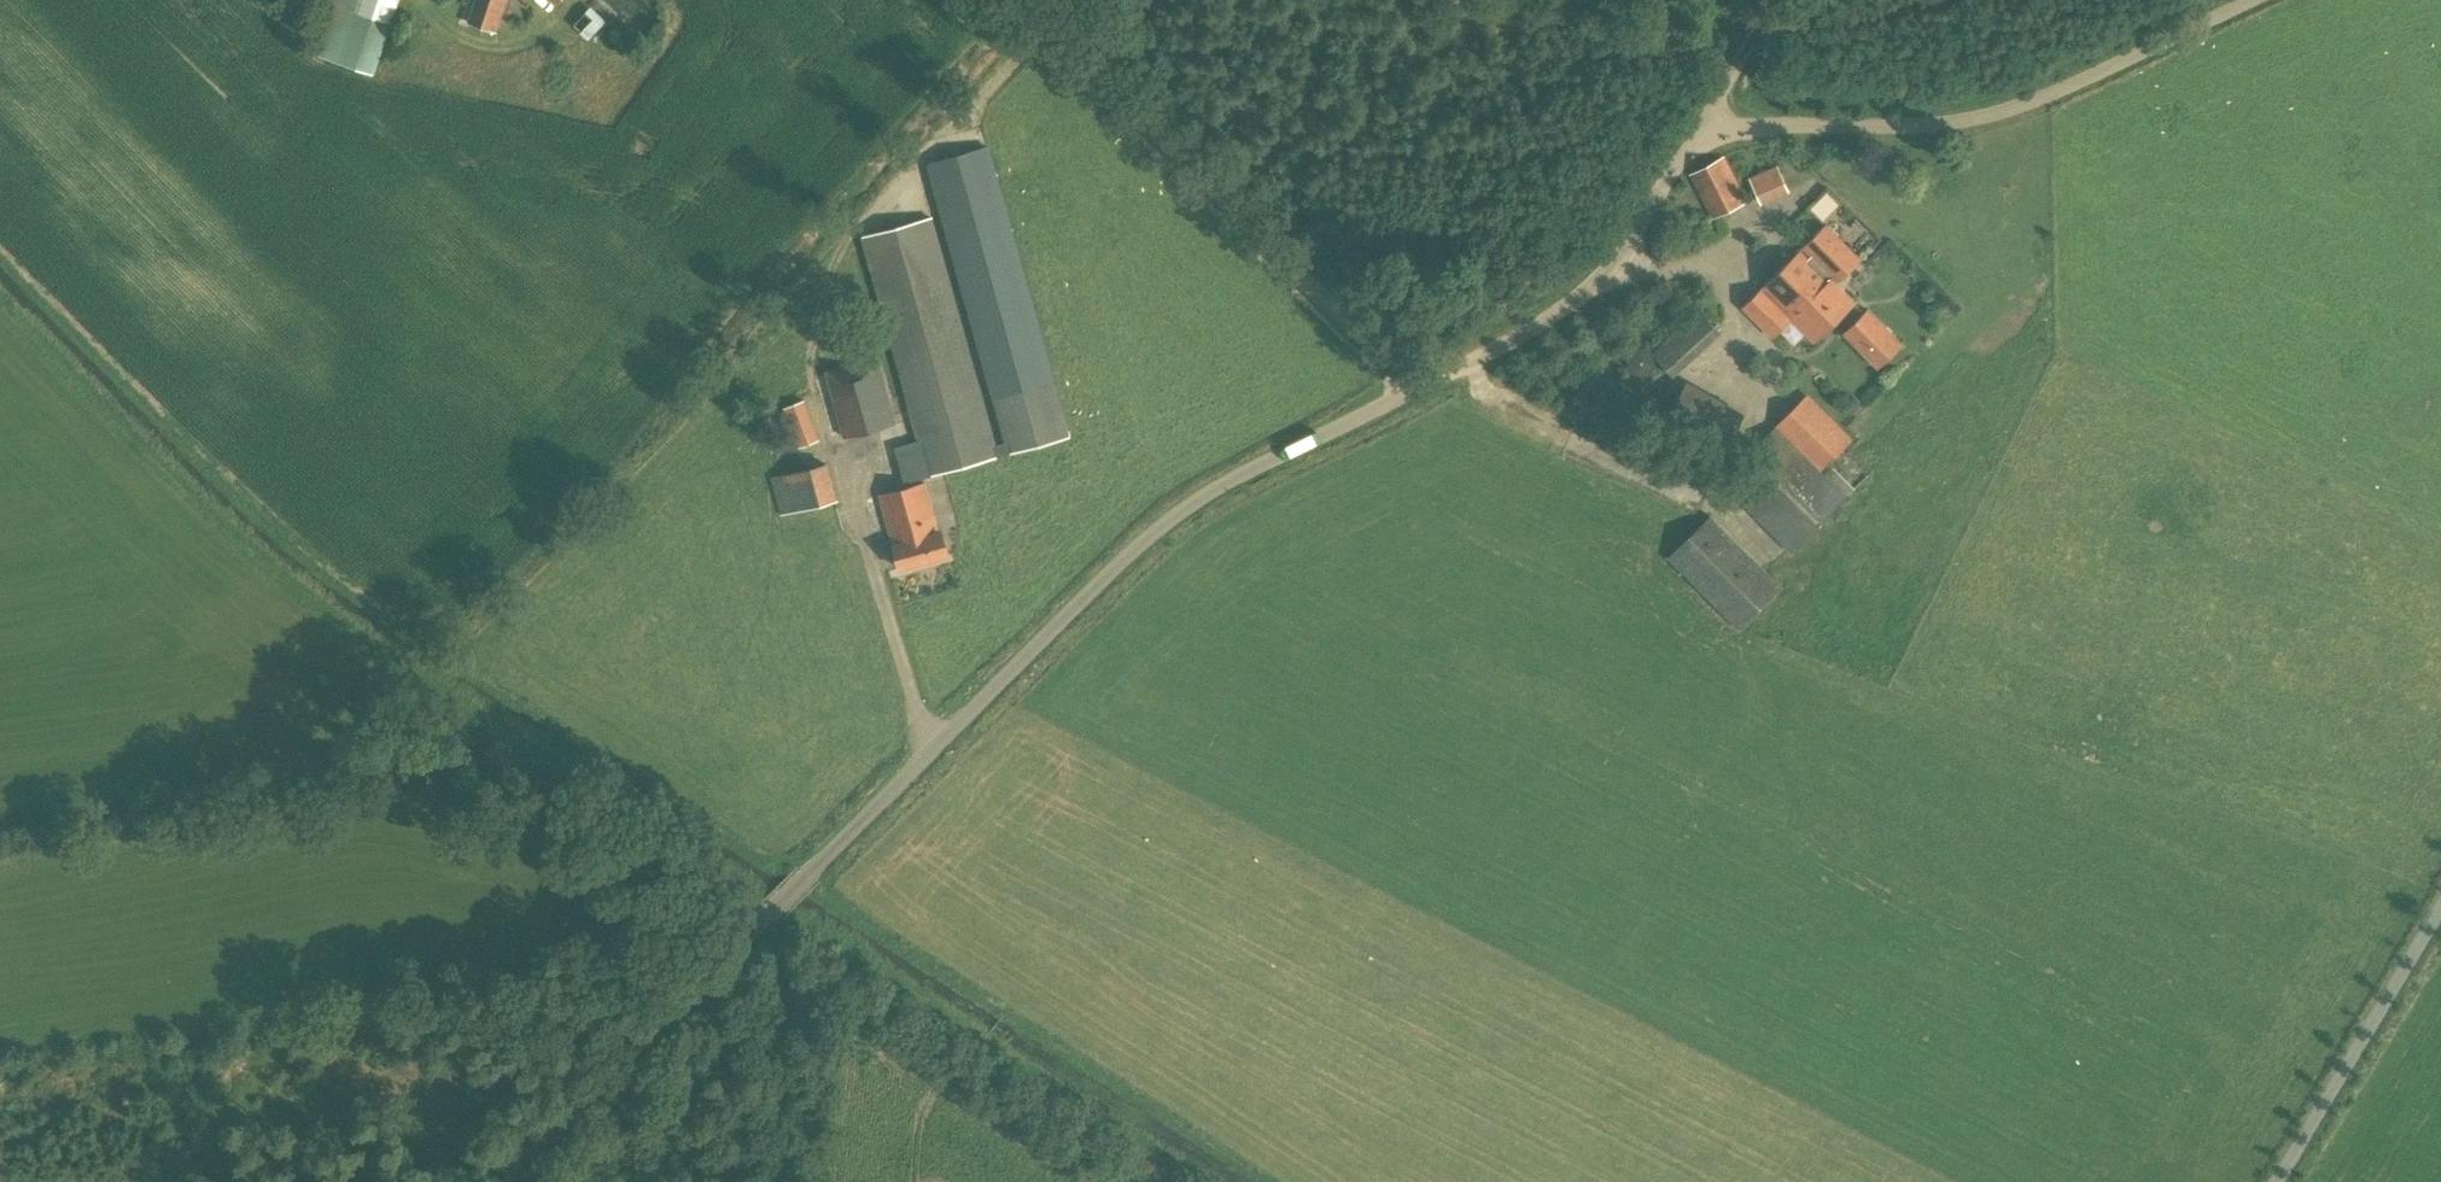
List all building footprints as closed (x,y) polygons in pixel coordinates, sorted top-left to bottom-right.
[(376,73),(392,24),(400,0),(331,0),(313,53),(376,73)] [(467,22),(497,32),(507,0),(474,0),(467,22)] [(920,439),(895,446),(905,482),(1069,435),(987,145),(928,162),(1007,440),(995,444),(930,216),(863,235),(920,439)] [(1687,175),(1710,221),(1750,200),(1724,156),(1687,175)] [(1750,178),(1762,204),(1789,191),(1777,165),(1750,178)] [(1741,307),(1767,332),(1810,287),(1819,296),(1834,280),(1835,280),(1858,256),(1827,224),(1741,307)] [(1840,224),(1833,231),(1866,264),(1873,258),(1840,224)] [(1810,287),(1767,332),(1773,338),(1790,320),(1814,344),(1840,318),(1849,327),(1843,333),(1877,367),(1902,342),(1868,308),(1865,310),(1857,302),(1857,301),(1839,282),(1860,258),(1858,256),(1835,280),(1834,280),(1819,296),(1810,287)] [(1651,352),(1672,378),(1722,333),(1700,309),(1651,352)] [(748,354),(788,452),(820,439),(787,357),(770,364),(768,360),(766,360),(761,349),(748,354)] [(824,372),(843,437),(899,421),(879,356),(824,372)] [(1664,420),(1722,453),(1745,413),(1688,380),(1664,420)] [(1643,398),(1649,408),(1659,403),(1653,392),(1643,398)] [(1764,460),(1731,493),(1791,553),(1849,495),(1855,489),(1828,463),(1853,438),(1808,393),(1752,449),(1764,460)] [(805,468),(771,477),(781,514),(838,499),(829,462),(825,463),(821,450),(801,455),(805,468)] [(879,495),(892,544),(899,569),(949,555),(942,530),(938,532),(924,482),(879,495)] [(1667,558),(1738,630),(1782,586),(1711,514),(1667,558)]
